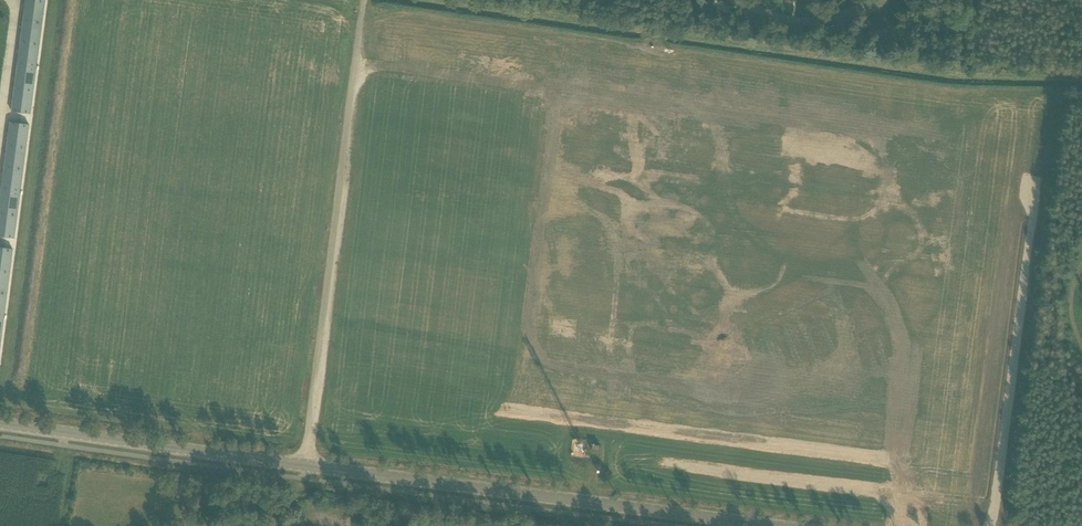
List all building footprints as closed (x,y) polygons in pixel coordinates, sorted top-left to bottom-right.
[(10,272),(13,250),(0,248),(0,271),(10,272)] [(0,271),(0,292),(8,293),(10,272),(0,271)]
